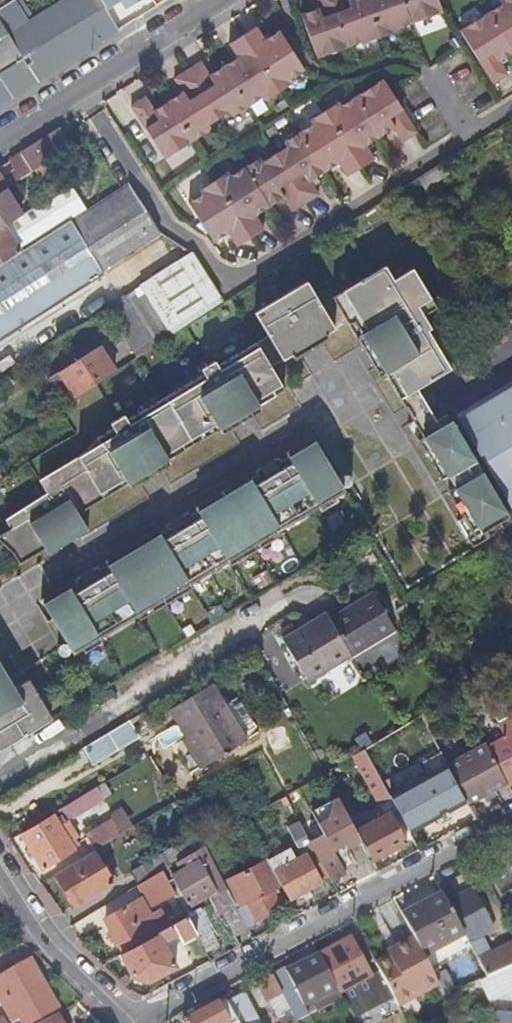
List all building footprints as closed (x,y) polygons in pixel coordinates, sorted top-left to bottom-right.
[(23,58),(0,73),(0,107),(112,36),(99,15),(98,13),(107,7),(103,0),(13,0),(0,8),(0,20),(24,58),(23,58)] [(112,10),(131,0),(106,0),(112,10)] [(303,14),(319,57),(364,40),(365,42),(400,30),(399,28),(442,12),(438,0),(317,0),(320,8),(303,14)] [(488,11),(511,49),(511,0),(500,0),(502,2),(488,11)] [(460,29),(494,84),(509,75),(500,61),(511,53),(511,49),(488,11),(460,29)] [(23,58),(24,58),(0,20),(0,23),(23,58)] [(23,58),(0,23),(0,73),(23,58)] [(256,27),(242,36),(278,93),(293,83),(290,79),(304,71),(279,31),(264,41),(256,27)] [(238,57),(223,67),(248,106),(261,98),(264,102),(278,93),(242,36),(230,44),(238,57)] [(201,62),(187,71),(218,120),(230,112),(233,116),(248,106),(223,67),(210,76),(201,62)] [(183,93),(168,103),(193,141),(208,132),(206,127),(218,120),(187,71),(174,79),(183,93)] [(383,81),(355,99),(380,138),(394,129),(403,142),(417,133),(391,93),(383,81)] [(145,97),(131,106),(164,159),(193,141),(168,103),(154,111),(145,97)] [(339,103),(325,112),(361,169),(374,161),(365,147),(380,138),(355,99),(342,108),(339,103)] [(313,126),(300,134),(325,173),(339,164),(348,178),(361,169),(325,112),(310,122),(313,126)] [(51,159),(70,147),(60,131),(21,157),(31,172),(51,159)] [(287,148),(275,156),(306,204),(319,196),(310,182),(325,173),(300,134),(285,144),(287,148)] [(31,172),(21,157),(19,154),(9,160),(13,169),(7,173),(8,176),(0,181),(0,180),(0,192),(31,172)] [(260,159),(244,169),(269,208),(284,199),(293,213),(306,204),(275,156),(263,163),(260,159)] [(69,185),(51,159),(31,172),(0,192),(0,230),(4,227),(69,185)] [(229,173),(214,182),(251,239),(264,231),(255,217),(269,208),(244,169),(231,178),(229,173)] [(203,196),(189,205),(214,244),(229,234),(237,248),(251,239),(214,182),(200,192),(203,196)] [(104,273),(102,270),(159,234),(119,189),(86,210),(70,185),(69,185),(4,227),(20,252),(0,265),(0,340),(104,273)] [(20,252),(4,227),(0,230),(0,265),(20,252)] [(223,304),(191,254),(141,286),(141,287),(172,336),(173,336),(223,304)] [(423,398),(418,389),(455,367),(424,315),(432,311),(426,301),(431,298),(413,268),(394,280),(385,266),(321,304),(307,281),(255,312),(269,335),(218,365),(216,362),(203,371),(205,373),(128,419),(126,416),(113,424),(115,427),(103,434),(105,439),(79,455),(80,457),(42,481),(49,492),(6,519),(11,528),(0,535),(0,539),(13,552),(20,563),(45,548),(48,554),(89,529),(78,513),(95,503),(92,498),(109,487),(112,493),(129,483),(132,488),(171,464),(168,459),(185,449),(182,444),(199,433),(203,438),(219,429),(223,433),(262,410),(259,405),(276,395),(273,390),(282,384),(271,367),(292,354),(294,357),(328,337),(326,334),(347,321),(350,324),(354,321),(362,334),(357,337),(381,376),(386,374),(395,390),(401,387),(406,395),(400,398),(406,408),(423,398)] [(172,336),(141,287),(107,309),(122,333),(138,358),(172,336)] [(426,301),(432,311),(436,308),(431,298),(426,301)] [(350,324),(357,337),(362,334),(354,321),(350,324)] [(138,358),(122,333),(116,337),(131,362),(138,358)] [(76,397),(116,372),(100,347),(61,372),(76,397)] [(511,387),(511,378),(457,411),(461,418),(511,387)] [(273,390),(276,395),(285,389),(282,384),(273,390)] [(395,390),(400,398),(406,395),(401,387),(395,390)] [(461,418),(511,504),(511,387),(461,418)] [(412,417),(429,407),(423,398),(406,408),(412,417)] [(453,479),(478,464),(448,414),(437,421),(429,407),(412,417),(413,420),(420,431),(415,434),(442,479),(450,474),(453,479)] [(409,423),(415,434),(420,431),(413,420),(409,423)] [(182,444),(185,449),(203,438),(199,433),(182,444)] [(178,580),(185,592),(192,588),(190,583),(227,560),(230,565),(248,554),(245,549),(262,539),(265,544),(283,533),(280,528),(318,506),(321,511),(339,500),(336,495),(345,490),(313,437),(287,453),(289,456),(281,460),(280,457),(273,461),(278,468),(266,475),(262,468),(256,471),(258,474),(251,478),(249,475),(196,507),(198,510),(191,515),(189,511),(183,515),(187,523),(176,530),(171,522),(165,525),(167,530),(160,534),(158,529),(106,561),(107,564),(100,569),(98,565),(93,568),(97,577),(85,583),(81,575),(75,579),(77,582),(69,587),(68,584),(41,599),(70,647),(178,580)] [(278,468),(273,461),(262,468),(266,475),(278,468)] [(509,517),(478,464),(453,479),(457,486),(449,491),(464,517),(458,521),(474,546),(504,528),(500,522),(509,517)] [(92,498),(95,503),(112,493),(109,487),(92,498)] [(183,515),(171,522),(176,530),(187,523),(183,515)] [(245,549),(248,554),(265,544),(262,539),(245,549)] [(93,568),(81,575),(85,583),(97,577),(93,568)] [(175,598),(185,592),(178,580),(70,647),(73,652),(82,647),(85,652),(102,642),(100,636),(136,614),(139,619),(157,609),(155,604),(172,593),(175,598)] [(157,609),(175,598),(172,593),(155,604),(157,609)] [(325,614),(282,639),(307,683),(395,632),(372,594),(328,619),(325,614)] [(288,689),(303,679),(270,633),(255,643),(288,689)] [(12,682),(0,663),(0,690),(12,682)] [(499,669),(511,693),(511,669),(509,663),(499,669)] [(52,720),(28,680),(15,687),(12,682),(0,690),(0,752),(52,720)] [(213,684),(170,710),(204,767),(247,741),(213,684)] [(491,711),(499,724),(511,717),(511,699),(491,711)] [(499,724),(506,737),(488,747),(507,783),(509,785),(511,784),(511,717),(499,724)] [(136,737),(127,722),(84,748),(92,763),(136,737)] [(469,805),(507,783),(488,747),(486,744),(447,764),(468,803),(469,805)] [(390,796),(365,749),(353,756),(385,814),(356,830),(361,840),(372,861),(407,843),(394,817),(400,814),(390,796)] [(400,814),(410,834),(468,803),(447,764),(442,754),(423,764),(430,775),(390,796),(400,814)] [(98,787),(53,814),(53,816),(22,835),(44,871),(76,853),(74,849),(78,847),(76,842),(79,840),(70,826),(68,828),(65,824),(61,826),(57,821),(69,813),(73,818),(104,799),(98,787)] [(361,840),(356,830),(338,797),(331,801),(332,804),(328,817),(318,823),(324,834),(310,841),(314,850),(327,874),(331,881),(345,873),(332,850),(344,844),(346,848),(361,840)] [(312,811),(318,823),(328,817),(332,804),(331,801),(312,811)] [(86,836),(94,850),(121,834),(112,820),(86,836)] [(320,878),(327,874),(314,850),(310,841),(304,831),(301,824),(299,821),(287,827),(302,855),(307,853),(320,878)] [(204,844),(177,861),(182,869),(172,876),(188,904),(212,890),(215,888),(219,893),(227,889),(224,882),(204,844)] [(123,876),(131,888),(138,884),(163,869),(174,862),(167,850),(123,876)] [(93,851),(55,874),(75,906),(113,884),(93,851)] [(302,855),(274,870),(281,885),(289,899),(301,893),(305,900),(310,897),(307,890),(322,882),(320,878),(307,853),(302,855)] [(274,870),(268,859),(233,878),(246,902),(237,907),(249,931),(261,924),(258,919),(281,907),(272,889),(281,885),(274,870)] [(177,861),(174,862),(163,869),(168,878),(172,876),(182,869),(177,861)] [(163,869),(138,884),(150,906),(175,892),(168,878),(163,869)] [(233,878),(224,882),(227,889),(236,906),(237,907),(246,902),(233,878)] [(236,906),(227,889),(219,893),(215,888),(212,890),(224,912),(236,906)] [(472,890),(447,903),(463,934),(467,941),(476,937),(471,926),(487,917),(472,890)] [(447,903),(443,895),(403,916),(415,939),(423,955),(463,934),(447,903)] [(140,898),(105,919),(123,951),(159,931),(140,898)] [(224,912),(241,945),(253,938),(249,931),(237,907),(236,906),(224,912)] [(196,932),(207,953),(220,948),(200,908),(187,915),(196,932)] [(187,915),(120,954),(134,978),(150,982),(176,967),(162,942),(177,934),(181,940),(196,932),(187,915)] [(351,939),(319,955),(338,990),(340,994),(371,977),(351,939)] [(390,955),(376,962),(399,1006),(439,985),(423,955),(415,939),(397,947),(398,951),(390,955)] [(478,961),(487,978),(511,966),(511,945),(478,961)] [(338,990),(319,955),(275,979),(284,995),(293,1012),(298,1021),(309,1015),(305,1006),(338,990)] [(0,969),(3,974),(0,975),(0,999),(7,1011),(14,1008),(22,1022),(30,1022),(57,1008),(30,959),(8,971),(5,967),(0,969)] [(487,978),(480,981),(490,1001),(511,990),(511,966),(487,978)] [(275,979),(273,975),(259,983),(269,1003),(284,995),(275,979)] [(227,1003),(238,1022),(258,1022),(244,995),(227,1003)] [(227,1002),(218,1006),(217,1004),(183,1021),(184,1022),(238,1022),(227,1003),(227,1002)] [(293,1012),(280,1018),(283,1022),(295,1022),(298,1021),(293,1012)] [(58,1014),(41,1022),(67,1022),(64,1015),(58,1014)]
